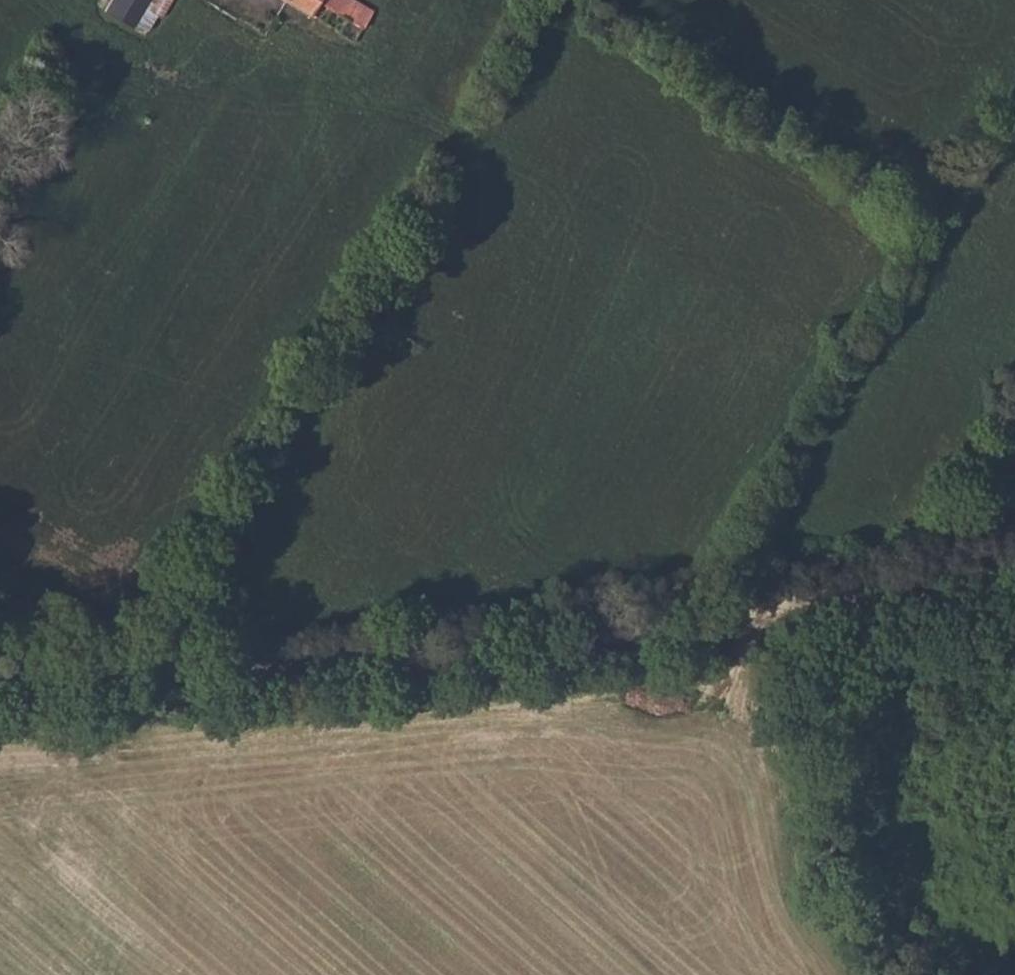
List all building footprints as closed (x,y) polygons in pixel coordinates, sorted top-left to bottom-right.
[(127,21),(132,16),(143,22),(154,5),(160,7),(164,0),(102,0),(99,4),(127,21)] [(310,8),(316,0),(297,0),(310,8)] [(361,23),(372,6),(363,0),(320,0),(361,23)]
